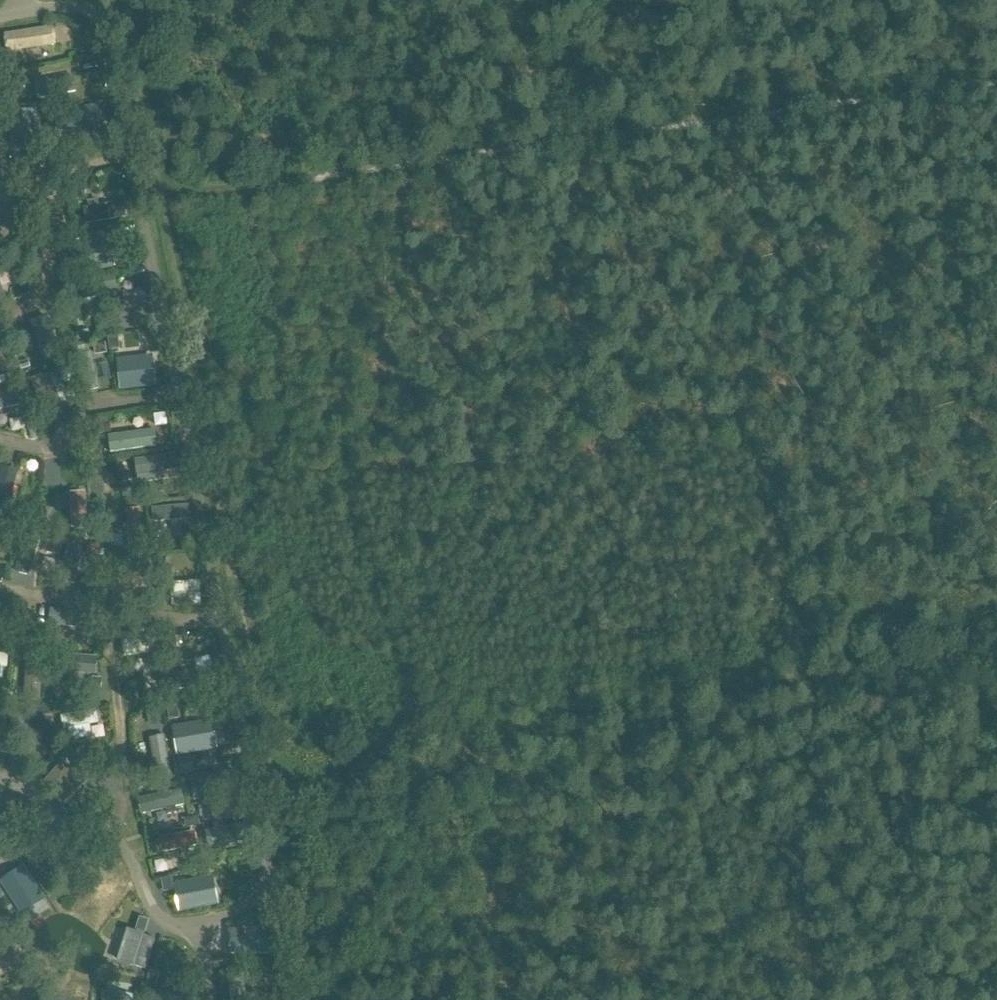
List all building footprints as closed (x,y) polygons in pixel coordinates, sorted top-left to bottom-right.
[(51,26),(5,33),(8,52),(54,45),(51,26)] [(75,53),(75,37),(58,38),(59,53),(75,53)] [(64,64),(88,63),(87,40),(76,40),(77,54),(64,54),(64,64)] [(73,76),(35,83),(38,99),(76,92),(73,76)] [(97,107),(59,111),(62,138),(100,134),(97,107)] [(36,110),(10,112),(13,150),(39,147),(36,110)] [(106,157),(105,144),(89,144),(90,157),(106,157)] [(89,207),(84,207),(87,223),(127,217),(124,201),(98,205),(89,207)] [(108,241),(72,250),(78,275),(114,266),(108,241)] [(9,304),(2,287),(0,282),(0,307),(9,304)] [(140,300),(108,306),(113,332),(145,326),(140,300)] [(47,317),(31,323),(44,359),(61,353),(47,317)] [(0,345),(0,379),(10,376),(1,345),(0,345)] [(90,352),(75,355),(84,391),(99,388),(90,352)] [(150,357),(119,360),(122,389),(153,386),(150,357)] [(48,374),(31,380),(49,427),(66,420),(48,374)] [(0,394),(0,409),(26,402),(23,389),(0,394)] [(156,430),(109,436),(111,453),(158,446),(156,430)] [(176,454),(135,461),(137,475),(163,471),(179,469),(176,454)] [(0,480),(0,514),(9,516),(19,470),(3,466),(0,480)] [(94,476),(53,478),(54,493),(77,492),(87,492),(95,492),(94,476)] [(190,505),(152,509),(153,521),(191,517),(190,505)] [(140,510),(126,511),(129,546),(143,545),(140,510)] [(27,533),(17,569),(29,573),(40,537),(27,533)] [(69,540),(61,582),(76,585),(84,543),(69,540)] [(156,554),(112,556),(113,568),(156,566),(156,554)] [(174,593),(172,593),(172,606),(201,605),(201,593),(188,593),(174,593)] [(9,639),(16,608),(2,605),(0,612),(0,613),(0,638),(9,639)] [(50,610),(48,624),(87,629),(89,615),(50,610)] [(120,634),(122,646),(154,641),(155,641),(153,629),(120,634)] [(59,656),(58,672),(96,675),(97,658),(59,656)] [(27,660),(25,702),(41,703),(44,661),(27,660)] [(213,669),(197,671),(174,675),(176,690),(218,684),(216,669),(213,669)] [(96,710),(61,716),(63,729),(99,723),(96,710)] [(27,712),(12,715),(18,751),(32,748),(27,712)] [(210,730),(175,736),(180,760),(214,754),(210,730)] [(150,738),(156,779),(170,776),(164,736),(150,738)] [(62,762),(44,783),(66,803),(84,782),(62,762)] [(233,771),(190,779),(194,800),(237,793),(233,771)] [(182,790),(138,799),(141,814),(166,809),(175,807),(185,805),(182,790)] [(153,815),(154,832),(170,831),(169,814),(153,815)] [(214,830),(205,832),(209,849),(253,840),(250,823),(224,828),(214,830)] [(195,831),(161,838),(163,852),(181,849),(189,847),(197,846),(195,831)] [(3,881),(23,911),(44,897),(24,867),(3,881)] [(211,879),(176,886),(181,910),(215,903),(211,879)] [(128,928),(118,960),(146,969),(156,937),(128,928)] [(229,939),(229,954),(268,954),(268,939),(244,939),(229,939)] [(77,966),(76,986),(98,987),(100,955),(86,954),(86,967),(77,966)] [(228,969),(231,999),(247,999),(246,993),(243,968),(228,969)]
